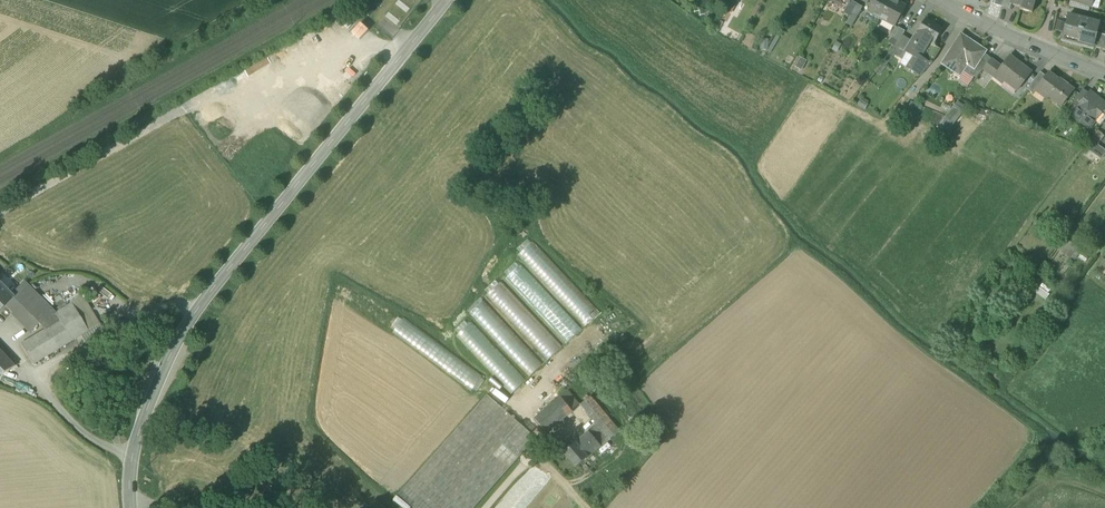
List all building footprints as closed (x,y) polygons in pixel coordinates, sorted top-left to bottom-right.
[(727,10),(732,13),(738,3),(734,0),(733,0),(727,10)] [(868,9),(868,10),(881,17),(891,0),(873,0),(868,9)] [(893,0),(891,0),(881,17),(881,19),(895,27),(906,7),(899,3),(898,3),(893,0)] [(1002,7),(1010,9),(1011,5),(1010,4),(1012,0),(1003,0),(1002,7)] [(1032,13),(1036,0),(1012,0),(1010,4),(1011,5),(1014,5),(1018,4),(1022,5),(1020,9),(1032,13)] [(1092,7),(1092,8),(1099,10),(1101,0),(1094,0),(1092,7)] [(844,13),(850,16),(857,4),(851,1),(850,3),(849,2),(844,13)] [(1089,12),(1090,6),(1070,1),(1069,7),(1089,12)] [(863,7),(857,4),(850,16),(856,20),(863,7)] [(881,19),(881,17),(868,10),(868,9),(866,8),(865,10),(866,11),(862,17),(877,25),(881,19)] [(1064,36),(1094,44),(1097,33),(1099,23),(1069,15),(1064,36)] [(852,27),(856,20),(850,16),(846,24),(852,27)] [(907,68),(921,77),(933,63),(941,50),(935,47),(936,46),(935,43),(943,29),(926,18),(912,41),(905,52),(905,53),(906,53),(914,58),(907,68)] [(892,38),(898,42),(903,35),(905,31),(898,28),(892,38)] [(1104,50),(1104,36),(1097,33),(1094,44),(1095,44),(1094,47),(1104,50)] [(954,47),(949,53),(960,60),(968,65),(973,69),(974,69),(984,53),(986,51),(968,40),(969,39),(962,34),(957,42),(956,41),(953,46),(954,47)] [(768,49),(767,52),(771,54),(781,37),(776,35),(768,49)] [(912,41),(903,35),(898,42),(895,46),(905,52),(912,41)] [(895,54),(902,60),(906,53),(905,53),(905,52),(895,46),(891,50),(895,54)] [(882,62),(886,66),(895,54),(891,50),(882,62)] [(914,58),(906,53),(902,60),(900,64),(907,68),(914,58)] [(953,71),(960,60),(949,53),(942,64),(953,71)] [(977,78),(983,70),(991,59),(984,53),(974,69),(973,69),(970,74),(977,78)] [(807,61),(799,56),(794,66),(802,70),(807,61)] [(1005,81),(1018,91),(1031,73),(1010,56),(1002,67),(996,74),(1005,81)] [(1002,67),(991,59),(983,70),(993,78),(996,74),(1002,67)] [(953,71),(961,77),(968,65),(960,60),(953,71)] [(886,66),(882,62),(874,71),(880,76),(888,67),(886,66)] [(968,89),(977,78),(970,74),(973,69),(968,65),(961,77),(960,83),(968,89)] [(1028,88),(1033,92),(1038,86),(1046,76),(1041,72),(1028,88)] [(1047,95),(1062,106),(1074,90),(1065,83),(1064,84),(1049,72),(1046,76),(1038,86),(1048,94),(1047,95)] [(1018,91),(1005,81),(1001,87),(1013,96),(1018,91)] [(1073,104),(1078,108),(1089,93),(1084,89),(1073,104)] [(1095,121),(1102,113),(1104,109),(1104,103),(1090,91),(1089,93),(1078,108),(1095,121)] [(857,106),(865,110),(869,104),(861,99),(857,106)] [(956,105),(962,110),(965,106),(959,101),(956,105)] [(986,110),(970,104),(968,110),(983,116),(986,110)] [(942,123),(949,128),(963,111),(962,110),(956,105),(942,123)] [(1089,130),(1095,121),(1078,108),(1071,116),(1089,130)] [(1102,113),(1095,121),(1100,125),(1104,120),(1104,116),(1102,113)] [(905,130),(897,123),(890,131),(898,138),(905,130)] [(949,128),(942,123),(937,129),(945,134),(949,128)] [(1098,130),(1093,138),(1100,143),(1104,136),(1098,130)] [(1081,139),(1086,144),(1090,138),(1085,134),(1081,139)] [(1102,159),(1104,155),(1104,150),(1098,145),(1100,143),(1093,138),(1085,147),(1102,159)] [(558,268),(532,241),(518,254),(538,276),(545,270),(550,275),(558,268)] [(1071,259),(1079,248),(1070,242),(1062,253),(1071,259)] [(1041,267),(1034,262),(1027,271),(1034,276),(1041,267)] [(582,328),(520,263),(506,276),(568,342),(582,328)] [(3,304),(32,330),(40,322),(46,327),(59,320),(55,313),(57,312),(42,298),(23,281),(10,296),(3,304)] [(549,359),(563,345),(501,281),(487,294),(549,359)] [(3,304),(10,296),(0,286),(0,307),(3,304)] [(1050,295),(1039,287),(1035,293),(1046,301),(1050,295)] [(70,299),(72,303),(87,331),(103,323),(98,314),(85,291),(70,299)] [(544,364),(484,299),(470,312),(530,376),(544,364)] [(30,361),(87,331),(72,303),(57,312),(55,313),(59,320),(46,327),(19,341),(30,361)] [(402,317),(392,332),(475,391),(486,377),(402,317)] [(457,333),(513,393),(527,379),(471,320),(457,333)] [(12,363),(0,351),(0,372),(12,363)] [(568,391),(561,397),(572,411),(580,405),(580,404),(579,404),(568,391)] [(414,507),(475,507),(532,443),(527,439),(531,434),(487,395),(399,495),(414,507)] [(547,432),(572,411),(561,397),(535,419),(547,432)] [(581,404),(598,424),(604,432),(610,440),(620,432),(590,397),(581,404)] [(589,432),(595,439),(604,432),(598,424),(589,432)] [(589,457),(602,447),(595,439),(589,432),(576,442),(589,457)] [(610,440),(604,432),(595,439),(602,447),(610,440)] [(563,453),(576,468),(589,457),(576,442),(563,453)]
